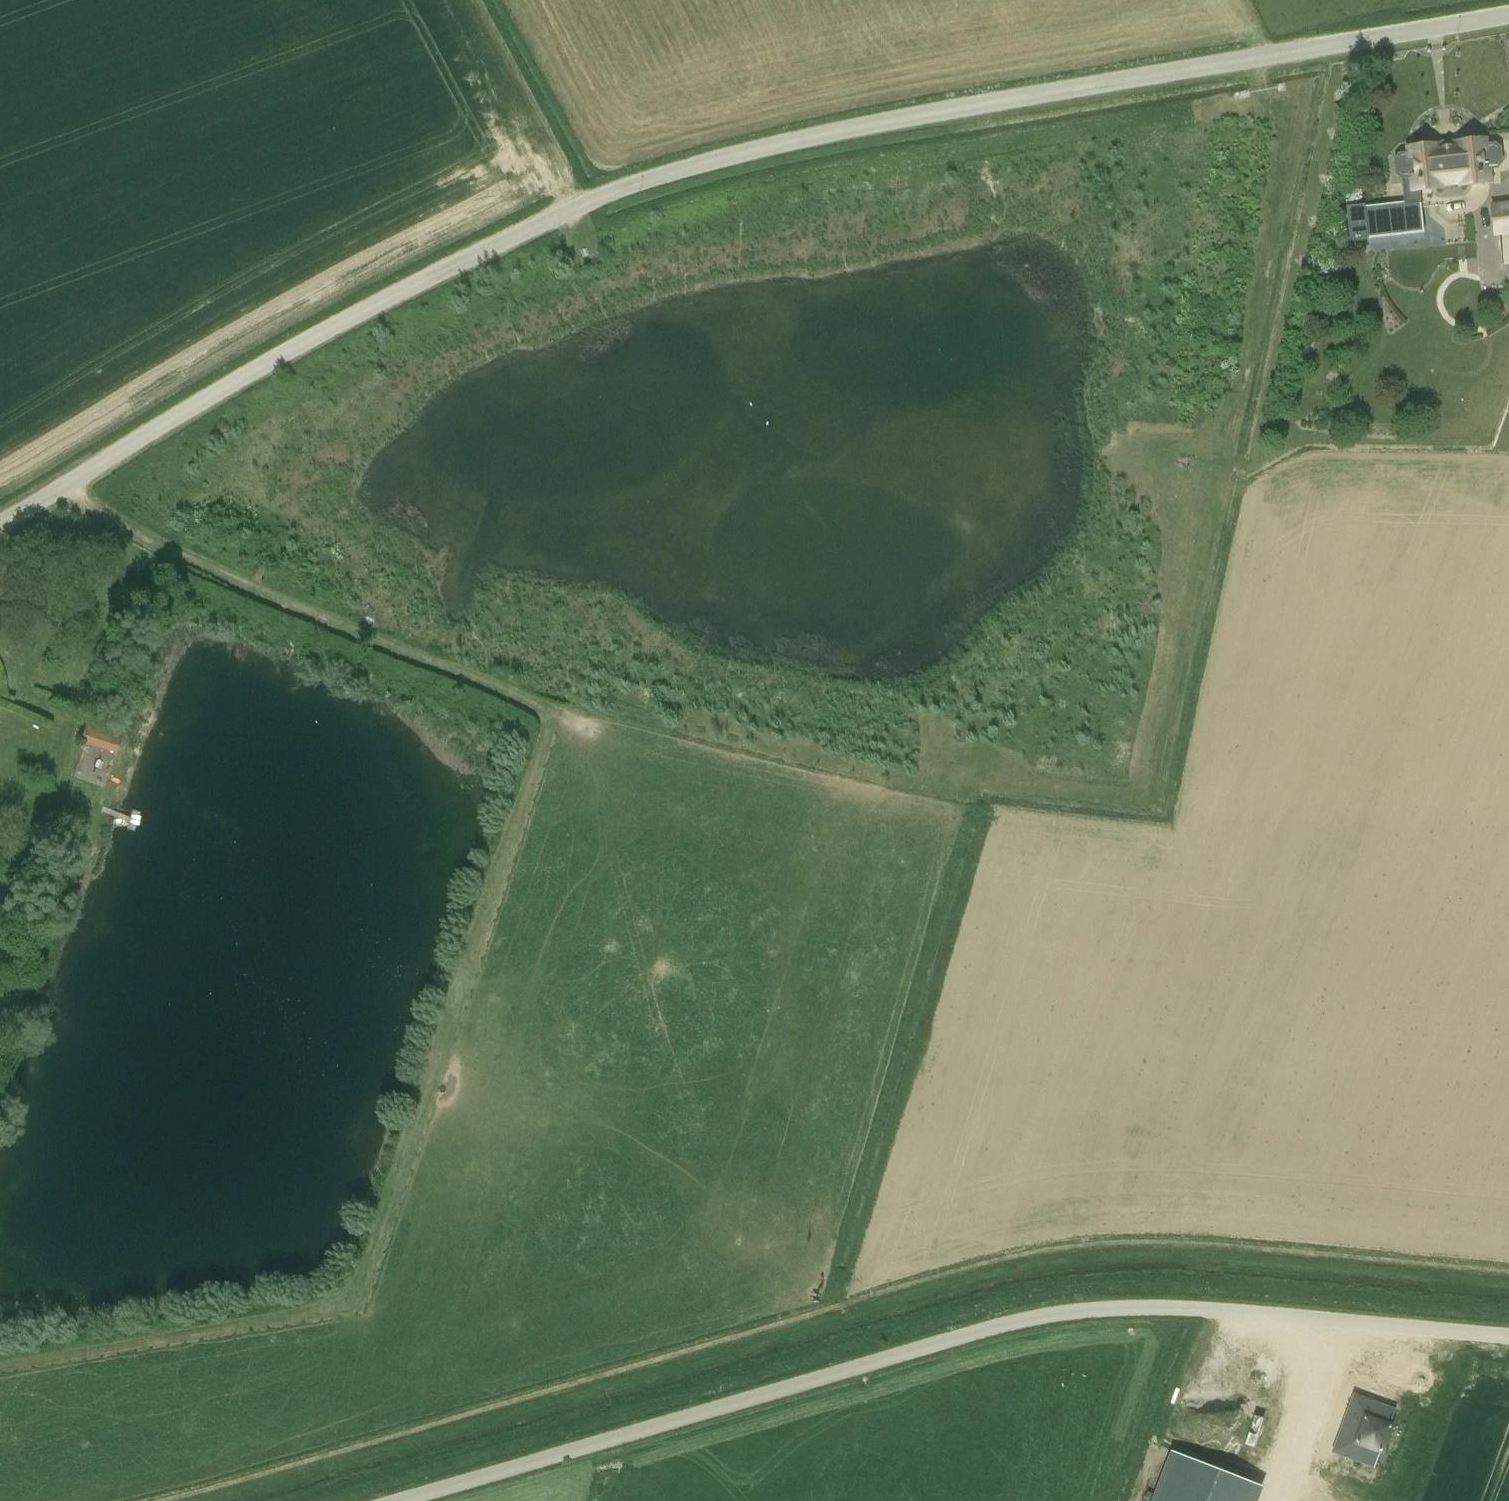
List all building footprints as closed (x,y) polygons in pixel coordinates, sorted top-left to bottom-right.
[(1485,146),(1484,139),(1456,142),(1456,146),(1436,148),(1436,144),(1408,147),(1409,154),(1399,155),(1395,160),(1397,173),(1402,177),(1411,176),(1413,191),(1441,188),(1440,183),(1460,181),(1460,186),(1488,182),(1487,168),(1496,167),(1500,162),(1499,149),(1494,145),(1485,146)] [(1508,237),(1508,201),(1490,204),(1494,238),(1508,237)] [(1396,1411),(1355,1396),(1334,1452),(1375,1467),(1396,1411)] [(1175,1452),(1154,1500),(1260,1500),(1266,1486),(1175,1452)]
